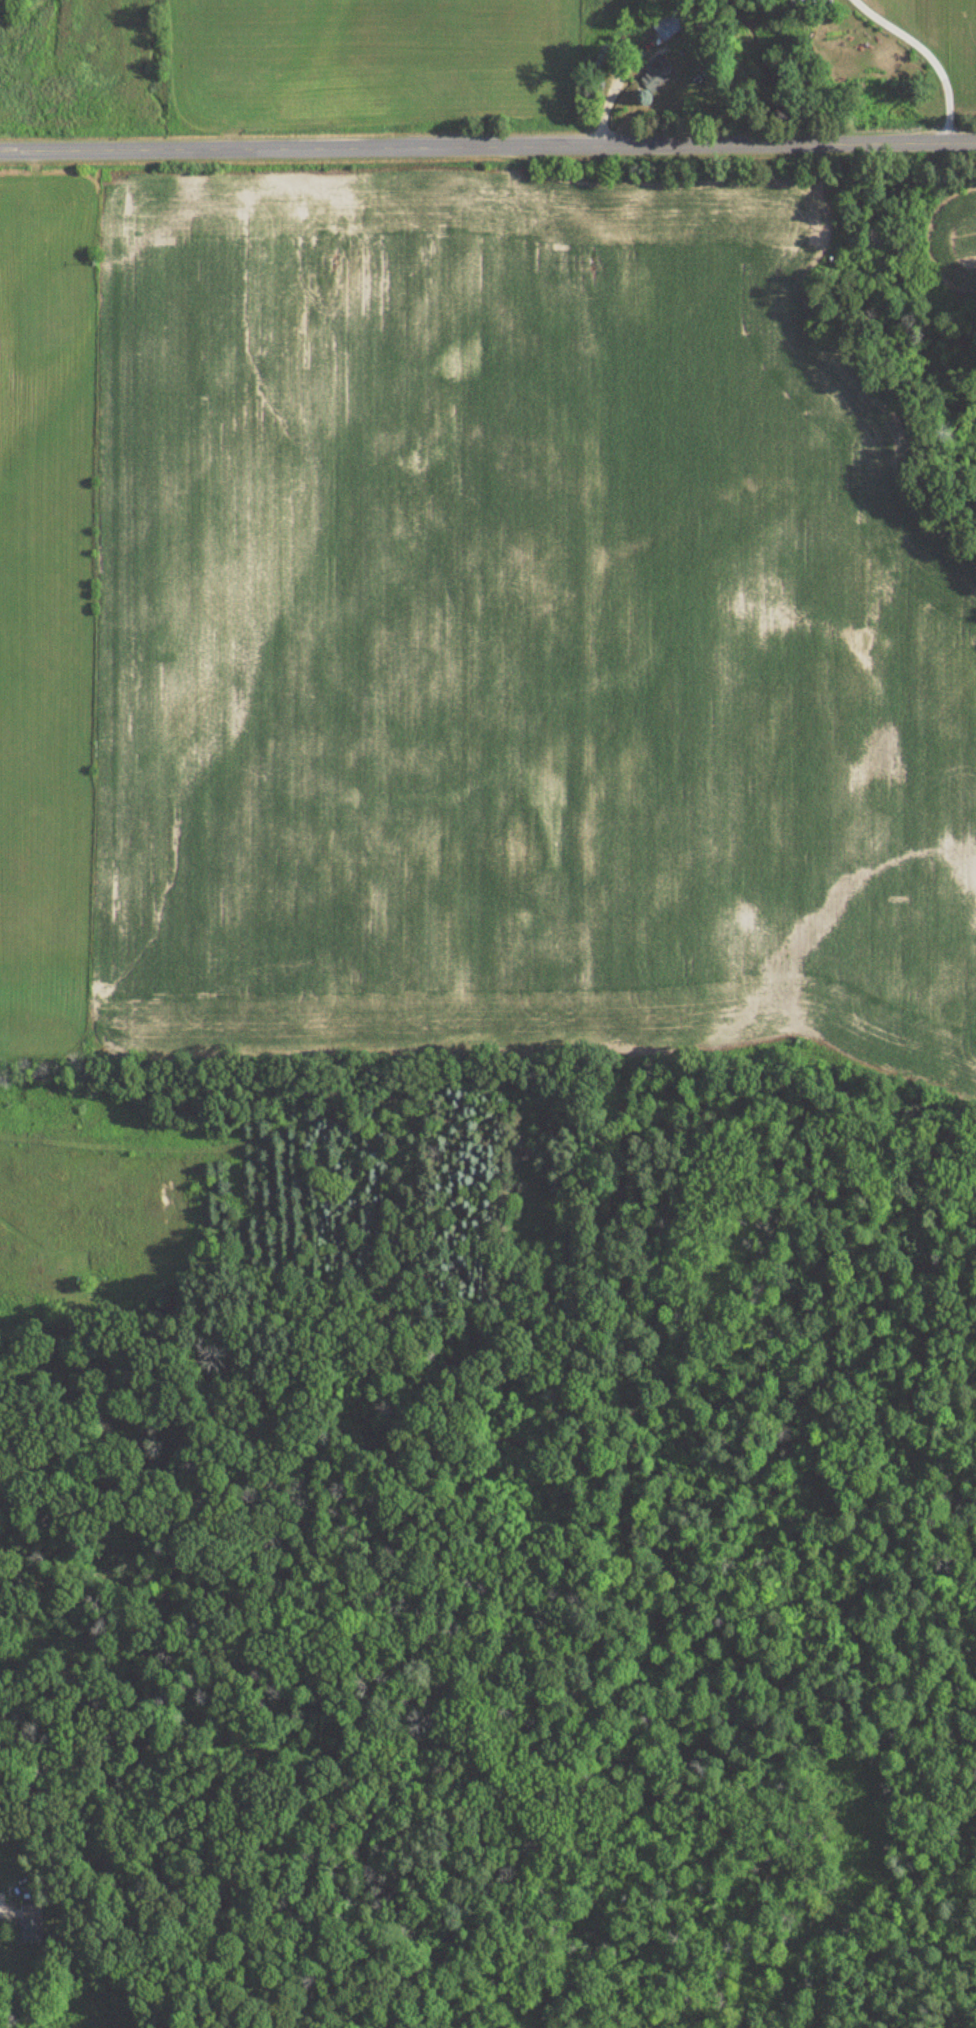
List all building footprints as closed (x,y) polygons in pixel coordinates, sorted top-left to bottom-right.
[(649,22),(659,41),(686,26),(676,8),(649,22)] [(654,95),(674,70),(659,59),(652,68),(649,65),(636,80),(654,95)]
